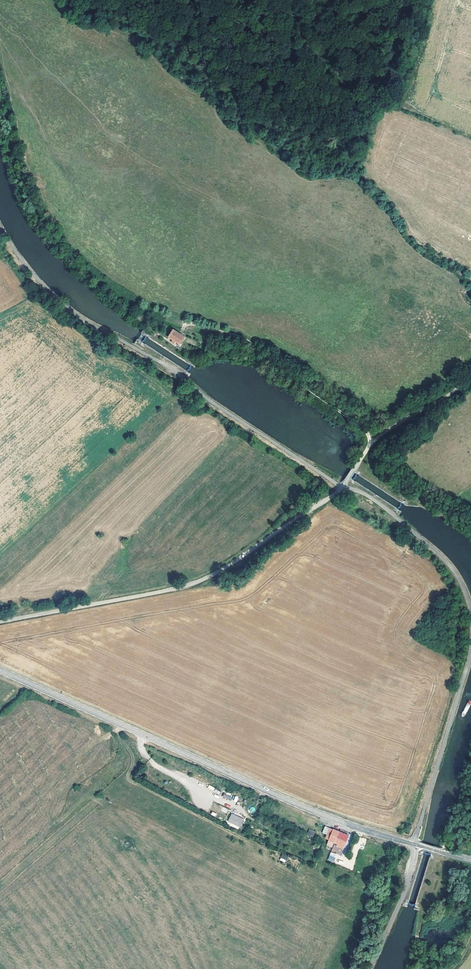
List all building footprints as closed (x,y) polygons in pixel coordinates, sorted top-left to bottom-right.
[(184,336),(174,329),(169,337),(173,339),(175,341),(180,343),(184,336)] [(42,796),(35,802),(42,810),(49,804),(52,801),(46,794),(43,796),(42,796)] [(240,826),(244,819),(232,814),(229,821),(240,826)] [(335,842),(339,832),(336,831),(334,830),(330,840),(334,841),(335,842)] [(344,846),(348,835),(344,834),(339,832),(335,842),(338,843),(337,846),(342,848),(343,846),(341,845),(341,844),(344,846)] [(327,860),(333,862),(337,854),(331,852),(327,860)] [(279,860),(285,863),(288,856),(282,854),(279,860)]
